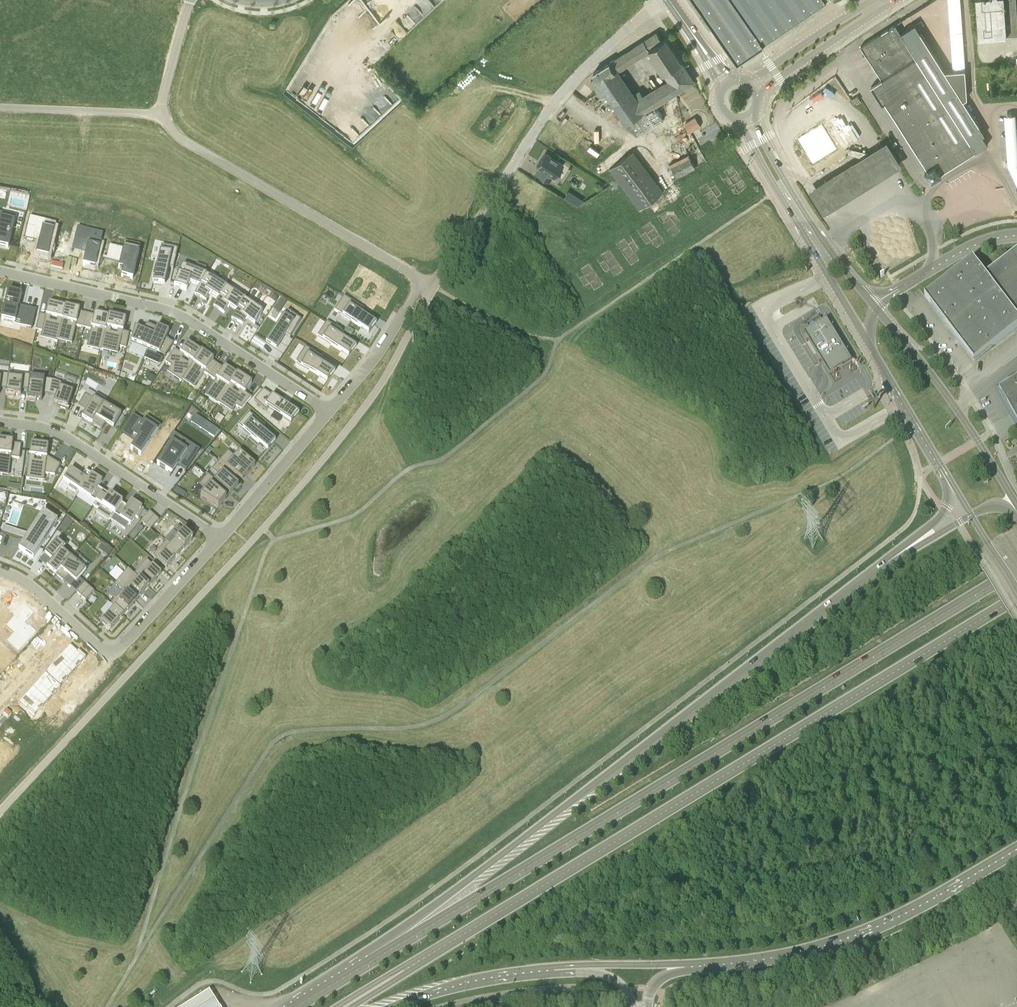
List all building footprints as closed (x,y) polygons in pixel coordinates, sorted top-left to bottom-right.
[(738,64),(764,46),(763,45),(829,0),(694,0),(738,64)] [(965,69),(960,0),(948,0),(953,70),(965,69)] [(979,34),(1000,33),(1006,32),(1016,31),(1016,6),(1016,0),(977,0),(979,34)] [(899,29),(896,24),(861,45),(864,50),(871,61),(877,70),(878,71),(883,79),(872,86),(882,103),(885,102),(927,169),(925,171),(929,177),(935,178),(941,174),(941,173),(967,157),(981,149),(985,146),(982,141),(985,139),(964,105),(968,102),(965,75),(965,69),(953,70),(945,71),(915,23),(901,32),(899,29)] [(616,70),(600,81),(627,122),(628,122),(636,136),(663,119),(655,105),(694,80),(687,69),(666,37),(662,40),(657,32),(634,47),(626,51),(617,57),(623,66),(632,60),(639,55),(644,52),(646,55),(652,51),(671,80),(637,101),(616,70)] [(600,81),(616,70),(623,66),(617,57),(613,59),(594,72),(600,81)] [(854,104),(860,100),(857,96),(851,99),(854,104)] [(812,176),(846,155),(842,148),(852,142),(836,115),(826,122),(836,138),(801,159),(812,176)] [(690,132),(701,125),(695,116),(684,123),(690,132)] [(1003,118),(1008,167),(1016,187),(1016,123),(1016,117),(1003,118)] [(904,166),(889,141),(870,153),(852,164),(846,155),(812,176),(818,185),(812,189),(827,214),(886,177),(904,166)] [(545,152),(539,161),(537,165),(537,166),(538,166),(539,167),(535,172),(549,181),(552,175),(554,177),(563,164),(545,152)] [(640,209),(662,193),(631,152),(609,169),(640,209)] [(676,177),(696,167),(692,160),(691,161),(688,156),(670,164),(676,177)] [(570,201),(577,205),(584,201),(574,194),(570,201)] [(8,248),(14,221),(13,221),(0,218),(0,219),(0,246),(8,248)] [(29,220),(22,247),(37,251),(34,265),(46,267),(56,227),(29,220)] [(81,276),(93,279),(102,238),(76,231),(70,258),(83,262),(81,276)] [(153,282),(153,284),(164,286),(168,269),(173,270),(178,250),(161,246),(153,282)] [(951,331),(998,293),(973,260),(925,297),(951,331)] [(595,291),(604,285),(589,263),(580,269),(583,275),(578,278),(585,287),(590,284),(595,291)] [(179,275),(174,287),(186,292),(190,284),(199,288),(206,276),(207,275),(182,266),(179,275)] [(199,288),(195,295),(206,302),(210,294),(218,299),(226,288),(227,287),(206,276),(199,288)] [(385,311),(392,299),(372,287),(366,296),(362,293),(357,301),(374,312),(377,307),(385,311)] [(218,299),(213,307),(224,314),(229,307),(236,312),(244,300),(226,288),(218,299)] [(7,292),(0,320),(14,323),(15,318),(22,320),(22,322),(33,324),(36,311),(35,311),(35,312),(26,310),(26,309),(25,309),(25,310),(18,308),(21,295),(7,292)] [(951,331),(975,362),(1016,330),(1016,318),(998,293),(951,331)] [(278,303),(283,306),(287,301),(282,297),(278,303)] [(344,297),(334,311),(368,333),(369,332),(376,324),(361,314),(364,310),(344,297)] [(236,312),(232,319),(242,326),(247,319),(255,324),(263,312),(244,300),(236,312)] [(39,315),(36,330),(42,331),(50,333),(48,340),(57,342),(58,341),(65,307),(49,303),(46,316),(39,315)] [(65,307),(58,341),(67,343),(68,336),(73,337),(76,326),(83,328),(87,314),(79,312),(80,310),(65,307)] [(267,342),(266,343),(276,350),(286,335),(290,337),(301,320),(287,311),(267,342)] [(87,314),(83,328),(91,330),(88,341),(94,342),(92,349),(101,351),(101,350),(109,317),(95,314),(94,316),(87,314)] [(109,317),(101,350),(110,352),(112,345),(119,347),(126,348),(129,333),(123,332),(126,319),(109,315),(109,317)] [(818,356),(816,357),(819,362),(820,363),(822,361),(830,375),(839,369),(852,362),(847,354),(827,320),(805,333),(806,336),(807,336),(804,338),(807,341),(807,342),(808,342),(807,342),(809,340),(818,355),(818,356)] [(327,322),(317,336),(349,356),(356,347),(341,337),(344,333),(327,322)] [(134,330),(131,344),(148,352),(149,350),(148,350),(157,329),(147,324),(144,331),(135,328),(134,330)] [(157,329),(148,350),(149,350),(165,357),(173,345),(165,340),(166,338),(169,332),(158,327),(157,329)] [(351,336),(354,331),(347,327),(344,332),(351,336)] [(174,350),(166,363),(171,366),(177,371),(173,377),(182,382),(182,381),(201,352),(187,343),(180,353),(174,350)] [(305,347),(296,361),(327,381),(335,372),(320,362),(323,358),(305,347)] [(201,352),(182,381),(190,386),(194,380),(198,382),(204,373),(210,377),(218,365),(212,361),(214,360),(201,351),(201,352)] [(215,381),(209,390),(214,393),(209,399),(217,404),(218,403),(236,375),(224,367),(223,369),(218,365),(210,377),(215,381)] [(6,390),(6,396),(15,397),(15,395),(21,396),(22,390),(28,390),(29,377),(30,375),(8,373),(8,375),(6,390)] [(236,375),(218,403),(226,409),(230,402),(236,407),(241,410),(251,398),(245,393),(252,383),(237,373),(236,375)] [(6,390),(8,375),(0,374),(0,389),(6,390)] [(28,390),(27,400),(36,401),(36,399),(42,400),(43,394),(49,395),(53,380),(29,377),(28,390)] [(53,380),(49,395),(56,397),(54,403),(59,405),(58,407),(68,410),(69,408),(68,408),(75,388),(53,380)] [(1000,391),(1016,421),(1016,381),(1000,391)] [(263,390),(254,400),(266,411),(269,408),(291,423),(291,422),(299,414),(298,413),(268,394),(264,391),(263,390)] [(85,395),(78,406),(84,409),(85,408),(87,410),(86,411),(82,418),(92,424),(104,405),(106,400),(96,395),(93,399),(85,395)] [(104,405),(92,424),(102,430),(106,424),(113,428),(114,427),(121,415),(105,405),(104,405)] [(249,413),(238,425),(267,449),(268,450),(275,441),(262,430),(265,426),(249,413)] [(134,415),(123,431),(137,440),(130,450),(141,457),(158,431),(134,415)] [(2,475),(3,468),(9,469),(11,458),(19,459),(21,445),(13,444),(13,442),(0,440),(0,475),(2,475)] [(29,455),(26,479),(36,481),(37,473),(45,474),(55,475),(61,465),(47,457),(48,446),(31,444),(30,455),(29,455)] [(171,445),(156,467),(167,475),(174,465),(184,472),(196,455),(185,448),(181,453),(171,445)] [(220,461),(238,476),(237,476),(242,480),(246,475),(255,465),(239,451),(234,457),(228,451),(220,461)] [(220,461),(212,470),(219,476),(214,480),(214,481),(225,491),(230,495),(238,485),(234,481),(237,476),(238,476),(220,461)] [(82,477),(71,470),(63,481),(70,485),(68,488),(75,493),(77,490),(80,492),(92,475),(86,471),(82,477)] [(98,488),(102,482),(92,475),(80,492),(96,502),(103,491),(98,488)] [(207,475),(199,485),(206,490),(201,496),(218,509),(226,499),(221,495),(225,491),(214,481),(214,480),(208,475),(207,475)] [(96,502),(93,506),(98,509),(97,512),(109,520),(109,519),(111,521),(115,515),(122,504),(108,495),(103,491),(96,502)] [(115,515),(111,521),(125,530),(129,524),(131,525),(136,517),(138,519),(144,510),(131,501),(127,507),(122,504),(115,515)] [(20,547),(19,549),(33,558),(58,521),(43,512),(42,513),(28,534),(27,536),(26,537),(25,540),(20,547)] [(141,521),(146,525),(154,516),(150,512),(141,521)] [(151,529),(159,520),(154,516),(146,525),(151,529)] [(69,519),(61,529),(67,534),(75,523),(69,519)] [(184,531),(171,545),(171,546),(180,554),(192,540),(189,536),(184,531)] [(132,532),(128,537),(133,541),(137,537),(132,532)] [(171,546),(171,545),(167,541),(154,556),(166,567),(167,568),(170,565),(180,554),(171,546)] [(54,545),(46,554),(53,560),(52,561),(47,567),(56,575),(71,558),(74,555),(64,547),(61,551),(54,545)] [(106,556),(110,551),(106,547),(102,552),(106,556)] [(65,582),(69,577),(76,582),(77,581),(86,571),(71,558),(56,575),(65,582)] [(134,574),(149,588),(157,579),(161,574),(157,570),(147,560),(134,574)] [(127,569),(115,583),(121,588),(124,590),(131,597),(132,597),(136,601),(141,597),(149,588),(134,574),(127,569)] [(76,592),(81,597),(89,587),(85,583),(76,592)] [(94,592),(89,587),(81,597),(86,601),(94,592)] [(131,597),(124,590),(111,604),(114,608),(115,607),(124,616),(134,604),(136,601),(132,597),(131,597)] [(25,621),(34,611),(25,603),(8,623),(16,630),(8,639),(19,649),(36,630),(30,624),(29,625),(25,621)] [(101,622),(106,627),(107,626),(111,630),(111,629),(124,616),(115,607),(114,608),(101,622)] [(57,657),(67,667),(72,662),(76,666),(86,656),(79,649),(77,650),(70,643),(57,657)] [(67,667),(57,657),(44,671),(45,672),(59,685),(68,675),(64,672),(63,671),(67,667)] [(59,685),(45,672),(32,685),(43,695),(47,690),(52,694),(60,685),(59,685)] [(43,695),(32,685),(20,699),(27,706),(25,708),(33,715),(44,703),(39,699),(43,695)] [(209,991),(182,1006),(219,1006),(209,991)]
